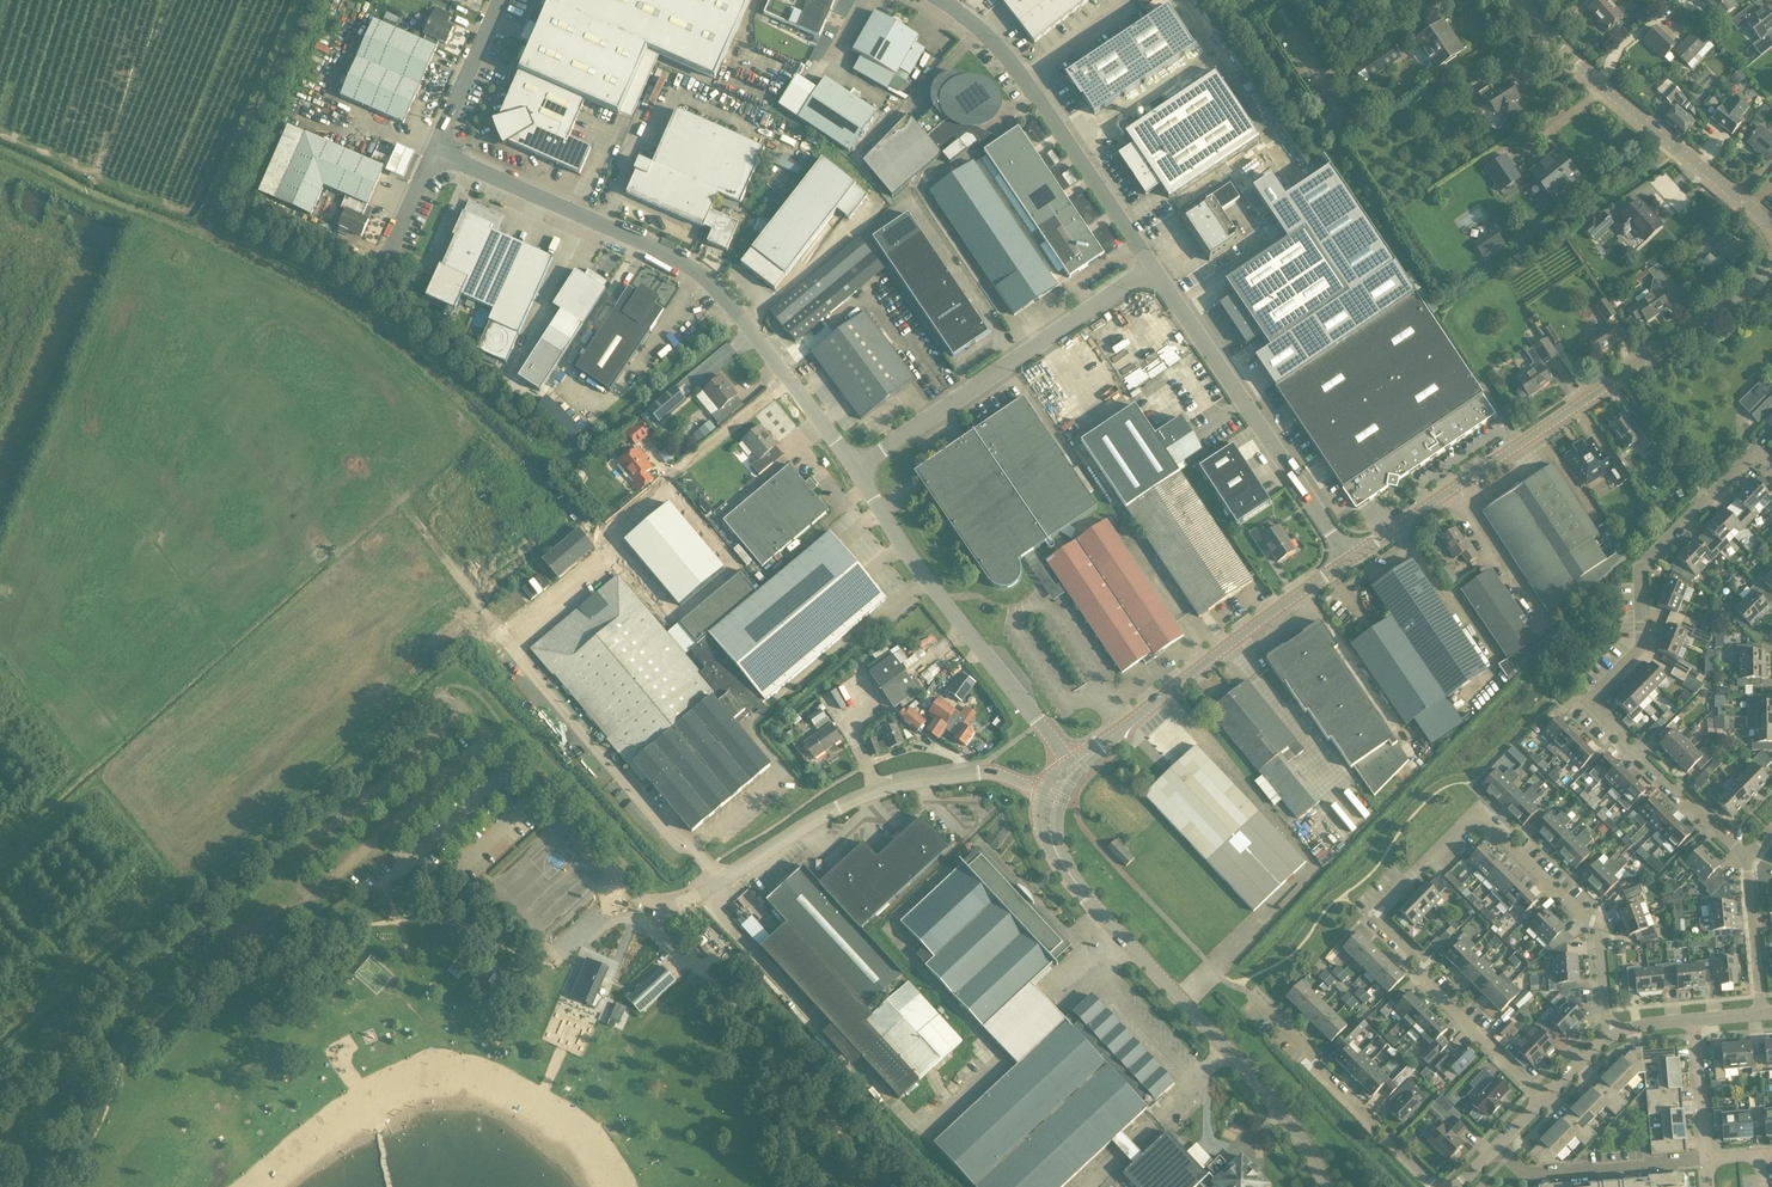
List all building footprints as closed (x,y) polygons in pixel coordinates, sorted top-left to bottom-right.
[(586,99),(618,114),(647,49),(714,79),(749,0),(551,0),(539,28),(528,23),(520,40),(531,45),(517,78),(510,93),(498,120),(507,143),(545,159),(545,160),(579,175),(591,148),(568,139),(586,99)] [(763,15),(819,38),(836,0),(770,0),(763,15)] [(1034,43),(1090,0),(1004,0),(1002,1),(1034,43)] [(1589,10),(1609,31),(1624,17),(1608,0),(1600,0),(1589,10)] [(1720,19),(1736,6),(1731,0),(1704,0),(1720,19)] [(1771,47),(1771,35),(1770,33),(1771,32),(1771,16),(1765,7),(1745,22),(1760,41),(1752,46),(1761,56),(1771,47)] [(447,25),(451,15),(436,8),(424,35),(426,36),(423,42),(395,30),(400,19),(387,13),(382,24),(374,20),(348,78),(343,76),(341,83),(345,86),(340,96),(403,124),(436,48),(439,41),(446,44),(453,28),(447,25)] [(1168,8),(1065,76),(1080,99),(1082,97),(1094,115),(1195,48),(1168,8)] [(887,90),(896,76),(899,70),(910,76),(925,49),(915,43),(919,37),(903,28),(903,26),(903,25),(902,24),(901,22),(899,21),(897,20),(896,20),(894,20),(892,20),(891,20),(890,21),(875,12),(852,51),(861,56),(853,70),(887,90)] [(1414,42),(1434,72),(1465,51),(1444,21),(1414,42)] [(1675,46),(1656,28),(1645,39),(1664,58),(1675,46)] [(1692,35),(1691,34),(1674,53),(1687,66),(1709,43),(1707,41),(1710,38),(1700,28),(1692,35)] [(1371,81),(1402,59),(1391,42),(1359,64),(1371,81)] [(1145,196),(1160,186),(1169,199),(1259,138),(1215,72),(1124,132),(1133,145),(1118,155),(1145,196)] [(908,114),(862,162),(892,197),(943,154),(951,163),(977,141),(987,133),(973,126),(978,124),(983,120),(987,116),(990,110),(991,104),(990,98),(988,92),(984,87),(980,83),(963,75),(957,74),(951,73),(945,75),(939,79),(935,83),(932,89),(930,95),(931,102),(934,108),(915,123),(908,116),(909,115),(908,114)] [(798,119),(817,91),(797,77),(779,105),(798,119)] [(848,152),(875,112),(825,79),(817,91),(798,119),(848,152)] [(1495,92),(1490,84),(1476,93),(1483,104),(1488,101),(1497,114),(1501,110),(1507,119),(1519,111),(1513,103),(1519,98),(1508,82),(1495,92)] [(1671,104),(1675,100),(1681,107),(1687,100),(1680,94),(1681,93),(1672,84),(1662,95),(1671,104)] [(1726,110),(1722,107),(1713,118),(1734,135),(1743,124),(1739,121),(1750,108),(1737,97),(1726,110)] [(1682,136),(1694,123),(1677,107),(1665,120),(1682,136)] [(652,165),(639,159),(634,171),(636,172),(627,194),(704,228),(704,227),(712,231),(707,243),(727,251),(739,224),(711,212),(719,196),(741,205),(765,149),(676,110),(652,165)] [(391,160),(390,160),(375,153),(371,162),(305,133),(288,126),(259,192),(276,200),(311,215),(323,186),(346,196),(341,209),(346,211),(339,228),(349,232),(349,231),(361,237),(369,220),(362,217),(384,168),(386,169),(387,170),(391,160)] [(1771,159),(1771,136),(1760,126),(1746,143),(1770,162),(1771,159)] [(987,133),(977,141),(1011,191),(1037,231),(1072,208),(1045,168),(1018,128),(1001,140),(987,133)] [(384,173),(403,181),(414,154),(396,146),(384,173)] [(1557,152),(1531,173),(1552,199),(1578,178),(1557,152)] [(775,153),(771,162),(798,173),(802,164),(775,153)] [(1505,154),(1484,169),(1500,193),(1522,178),(1505,154)] [(753,231),(763,236),(741,264),(775,290),(837,210),(849,220),(868,196),(855,187),(856,186),(822,159),(772,224),(759,219),(753,231)] [(1058,286),(997,197),(974,162),(930,191),(954,227),(1014,316),(1058,286)] [(1223,302),(1219,305),(1246,345),(1250,343),(1259,337),(1268,351),(1257,358),(1277,387),(1279,386),(1415,295),(1330,168),(1286,198),(1271,177),(1253,189),(1288,240),(1223,284),(1232,296),(1223,302)] [(1241,240),(1222,211),(1239,199),(1230,185),(1212,197),(1180,218),(1209,262),(1241,240)] [(1638,201),(1622,216),(1623,217),(1614,226),(1623,236),(1633,227),(1635,229),(1639,234),(1645,240),(1661,226),(1656,221),(1657,220),(1643,205),(1642,206),(1638,201)] [(1072,208),(1037,231),(1069,279),(1104,255),(1072,208)] [(440,266),(426,297),(455,310),(461,296),(494,311),(489,321),(490,322),(477,350),(506,363),(553,259),(491,231),(493,226),(463,213),(453,236),(455,238),(445,260),(442,266),(440,265),(440,266)] [(1595,220),(1593,218),(1582,227),(1593,239),(1612,222),(1603,213),(1595,220)] [(908,215),(873,239),(953,357),(989,333),(908,215)] [(1474,244),(1485,260),(1505,246),(1494,230),(1474,244)] [(1737,243),(1726,234),(1714,248),(1722,254),(1717,260),(1710,254),(1701,264),(1712,274),(1721,264),(1726,258),(1733,264),(1746,248),(1739,242),(1737,243)] [(801,339),(831,314),(884,270),(872,255),(859,239),(770,312),(779,323),(796,343),(798,342),(801,339)] [(1648,271),(1654,280),(1652,281),(1650,297),(1638,304),(1636,304),(1628,309),(1637,322),(1644,317),(1647,322),(1656,316),(1655,314),(1668,306),(1659,292),(1662,290),(1677,280),(1665,261),(1648,271)] [(541,341),(518,378),(541,392),(564,355),(583,325),(606,290),(603,288),(606,282),(588,270),(584,276),(576,271),(553,306),(561,311),(541,341)] [(629,289),(575,370),(610,393),(663,312),(654,306),(652,307),(637,297),(638,295),(629,289)] [(1277,387),(1275,389),(1279,395),(1330,470),(1330,471),(1355,509),(1388,487),(1397,489),(1399,480),(1496,415),(1482,395),(1415,295),(1279,386),(1277,387)] [(1617,315),(1606,298),(1595,306),(1606,323),(1617,315)] [(842,329),(811,353),(861,420),(915,380),(864,313),(857,318),(842,329)] [(684,321),(673,326),(678,338),(689,333),(684,321)] [(1589,340),(1577,347),(1584,357),(1595,349),(1598,354),(1599,355),(1620,341),(1618,339),(1608,324),(1588,338),(1589,340)] [(1092,334),(1078,343),(1095,369),(1108,361),(1092,334)] [(1517,394),(1520,398),(1525,399),(1529,397),(1538,391),(1537,389),(1550,381),(1541,367),(1558,355),(1547,339),(1541,343),(1526,353),(1533,364),(1530,366),(1533,371),(1518,381),(1522,387),(1518,389),(1517,394)] [(1097,374),(1069,393),(1095,432),(1081,443),(1120,502),(1201,449),(1181,419),(1155,437),(1134,406),(1124,413),(1097,374)] [(719,426),(733,414),(726,405),(738,396),(721,377),(703,392),(719,411),(712,417),(719,426)] [(1748,413),(1759,425),(1771,412),(1771,392),(1771,390),(1761,381),(1739,404),(1748,413)] [(659,423),(686,400),(675,387),(648,411),(659,423)] [(551,395),(540,406),(573,442),(584,431),(551,395)] [(974,432),(914,473),(988,582),(992,586),(997,589),(1003,590),(1008,589),(1013,587),(1018,583),(1020,578),(1021,572),(1021,567),(1018,562),(1024,558),(1053,601),(1067,592),(1122,673),(1142,659),(1146,664),(1165,652),(1163,650),(1184,636),(1106,521),(1046,561),(1061,583),(1056,586),(1032,552),(1097,508),(1023,399),(974,432)] [(1656,443),(1640,421),(1639,422),(1633,426),(1627,417),(1625,415),(1609,427),(1626,450),(1637,442),(1645,451),(1656,443)] [(651,434),(641,421),(626,433),(637,446),(651,434)] [(710,421),(698,430),(705,438),(716,428),(710,421)] [(759,475),(773,463),(766,455),(777,445),(761,426),(743,442),(758,460),(751,466),(759,475)] [(1566,454),(1584,481),(1606,467),(1619,486),(1631,478),(1612,449),(1602,455),(1591,438),(1566,454)] [(1199,467),(1214,488),(1247,466),(1233,446),(1199,467)] [(646,458),(637,449),(619,463),(630,476),(631,475),(636,481),(633,484),(639,492),(653,481),(647,473),(652,469),(644,460),(646,458)] [(1199,617),(1252,581),(1179,472),(1188,467),(1184,461),(1121,501),(1199,617)] [(829,512),(813,493),(817,489),(810,480),(805,484),(790,465),(723,521),(762,567),(829,512)] [(1513,491),(1546,542),(1585,602),(1631,557),(1626,549),(1607,562),(1592,540),(1599,535),(1553,465),(1513,491)] [(1213,488),(1225,507),(1259,484),(1247,466),(1214,488),(1213,488)] [(1744,489),(1759,504),(1764,499),(1769,503),(1771,500),(1771,487),(1771,486),(1765,492),(1753,480),(1744,489)] [(1272,504),(1259,484),(1225,507),(1238,527),(1272,504)] [(1758,514),(1763,509),(1759,504),(1744,489),(1735,499),(1746,511),(1741,516),(1749,523),(1758,514)] [(1482,512),(1515,562),(1546,542),(1513,491),(1482,512)] [(668,503),(624,540),(680,606),(723,569),(668,503)] [(1724,510),(1715,519),(1730,534),(1735,528),(1739,533),(1749,523),(1741,516),(1736,521),(1724,510)] [(1724,539),(1730,534),(1715,519),(1706,529),(1717,540),(1712,545),(1720,553),(1729,543),(1724,539)] [(1072,541),(1080,534),(1073,527),(1066,533),(1072,541)] [(1295,550),(1279,527),(1264,537),(1259,529),(1250,535),(1263,555),(1269,551),(1277,563),(1279,561),(1295,550)] [(1455,528),(1440,538),(1454,559),(1461,555),(1467,564),(1478,556),(1472,547),(1469,549),(1455,528)] [(1767,541),(1771,536),(1767,531),(1762,535),(1767,541)] [(741,571),(679,623),(697,645),(690,651),(706,669),(700,674),(717,694),(713,697),(736,725),(757,708),(762,703),(765,701),(795,677),(886,600),(865,575),(830,533),(759,593),(741,571)] [(1756,543),(1760,547),(1765,542),(1761,538),(1756,543)] [(1695,539),(1686,549),(1700,563),(1706,558),(1710,562),(1720,553),(1712,545),(1706,551),(1695,539)] [(1585,602),(1546,542),(1515,562),(1548,613),(1549,613),(1555,622),(1585,602)] [(559,580),(577,564),(561,545),(542,561),(559,580)] [(1695,569),(1700,563),(1686,549),(1676,558),(1686,568),(1679,575),(1681,576),(1691,582),(1700,573),(1695,569)] [(1755,566),(1760,561),(1755,556),(1750,561),(1755,566)] [(1372,588),(1392,618),(1447,697),(1449,700),(1455,697),(1453,693),(1486,670),(1432,591),(1412,561),(1372,588)] [(1448,589),(1459,581),(1449,566),(1437,573),(1448,589)] [(1480,570),(1481,576),(1461,590),(1508,660),(1498,666),(1509,682),(1529,663),(1551,638),(1548,633),(1538,640),(1491,570),(1489,571),(1488,570),(1480,570)] [(1755,584),(1763,592),(1768,587),(1771,591),(1771,573),(1771,572),(1763,581),(1761,579),(1755,584)] [(1668,580),(1662,593),(1682,601),(1687,588),(1692,590),(1694,584),(1691,582),(1681,576),(1678,584),(1668,580)] [(618,577),(531,650),(554,676),(555,675),(556,677),(608,739),(607,740),(613,747),(700,674),(618,577)] [(1752,591),(1743,601),(1761,618),(1770,609),(1758,597),(1763,592),(1755,584),(1750,590),(1752,591)] [(1662,593),(1657,606),(1676,614),(1682,601),(1662,593)] [(1732,607),(1727,613),(1734,621),(1739,616),(1752,628),(1761,618),(1743,601),(1734,609),(1732,607)] [(1683,617),(1681,623),(1695,629),(1697,622),(1684,616),(1683,617)] [(1447,697),(1392,618),(1351,646),(1406,725),(1447,697)] [(1301,636),(1298,632),(1283,643),(1286,647),(1279,651),(1266,660),(1278,677),(1279,679),(1283,685),(1305,713),(1308,711),(1328,741),(1331,739),(1351,768),(1354,766),(1374,796),(1409,760),(1333,650),(1337,647),(1321,623),(1301,636)] [(1668,625),(1662,638),(1682,646),(1687,633),(1692,635),(1695,629),(1681,623),(1678,629),(1668,625)] [(1713,636),(1695,629),(1692,635),(1691,636),(1709,644),(1713,636)] [(1723,630),(1715,631),(1715,638),(1724,638),(1723,630)] [(1676,659),(1682,646),(1662,638),(1657,651),(1676,659)] [(1739,666),(1765,666),(1765,652),(1761,652),(1755,652),(1755,646),(1736,646),(1736,653),(1739,653),(1739,666)] [(1706,656),(1715,660),(1715,652),(1709,649),(1706,656)] [(909,697),(910,697),(912,700),(918,695),(916,693),(922,689),(916,680),(912,683),(893,656),(890,652),(867,667),(870,672),(870,673),(872,677),(894,708),(900,704),(903,708),(912,701),(909,697)] [(1677,662),(1674,668),(1687,676),(1694,680),(1696,681),(1699,674),(1697,673),(1691,669),(1677,662)] [(1651,664),(1642,673),(1657,688),(1658,687),(1662,691),(1663,691),(1669,685),(1669,683),(1665,680),(1666,678),(1664,677),(1651,664)] [(1748,686),(1748,679),(1765,679),(1765,666),(1739,666),(1739,678),(1737,678),(1737,686),(1744,686),(1746,686),(1748,686)] [(1674,668),(1670,675),(1684,682),(1687,676),(1674,668)] [(1642,673),(1639,677),(1633,683),(1648,697),(1657,688),(1642,673)] [(700,674),(613,747),(630,767),(631,768),(644,783),(649,778),(693,831),(771,766),(736,725),(713,697),(717,694),(700,674)] [(949,693),(962,703),(976,685),(962,675),(949,693)] [(1287,762),(1294,756),(1295,758),(1304,751),(1296,741),(1279,721),(1247,681),(1210,711),(1259,772),(1258,772),(1298,820),(1320,802),(1287,762)] [(1633,683),(1624,692),(1639,706),(1648,697),(1633,683)] [(1614,701),(1629,715),(1627,717),(1629,719),(1632,722),(1643,711),(1639,707),(1639,706),(1624,692),(1614,701)] [(1678,700),(1683,705),(1692,697),(1687,692),(1678,700)] [(1747,717),(1771,717),(1771,703),(1771,695),(1752,696),(1751,696),(1751,697),(1746,697),(1747,717)] [(967,728),(976,714),(966,706),(960,714),(939,698),(928,713),(934,718),(925,732),(938,740),(945,730),(954,736),(953,738),(966,747),(975,734),(967,728)] [(814,726),(827,718),(821,709),(809,718),(814,726)] [(908,712),(905,709),(898,717),(916,733),(925,724),(910,710),(908,712)] [(1668,710),(1665,714),(1670,719),(1674,715),(1668,710)] [(1665,714),(1661,718),(1666,723),(1670,719),(1665,714)] [(1633,723),(1632,722),(1629,719),(1627,717),(1622,722),(1628,728),(1633,723)] [(1754,730),(1771,730),(1771,717),(1747,717),(1746,717),(1746,730),(1754,730)] [(1547,729),(1543,733),(1544,735),(1552,742),(1566,728),(1557,718),(1555,720),(1547,729)] [(1661,718),(1656,723),(1657,725),(1661,728),(1666,723),(1661,718)] [(1659,745),(1669,755),(1684,740),(1678,734),(1681,731),(1677,727),(1678,727),(1673,722),(1659,736),(1664,740),(1659,745)] [(896,725),(891,727),(890,723),(880,726),(882,731),(881,731),(885,741),(877,744),(875,739),(866,743),(872,756),(904,743),(901,738),(905,736),(900,724),(897,726),(896,725)] [(1656,723),(1655,723),(1645,733),(1650,739),(1661,728),(1657,725),(1656,723)] [(842,740),(831,725),(804,744),(814,759),(842,740)] [(1413,741),(1420,754),(1447,740),(1439,726),(1413,741)] [(1566,728),(1552,742),(1561,751),(1575,737),(1566,728)] [(1754,730),(1754,737),(1752,737),(1752,751),(1771,751),(1771,749),(1771,743),(1771,730),(1754,730)] [(1669,755),(1678,764),(1693,749),(1698,744),(1689,734),(1684,740),(1669,755)] [(1561,751),(1558,755),(1567,764),(1571,761),(1585,746),(1575,737),(1561,751)] [(1711,759),(1717,752),(1708,743),(1697,753),(1693,749),(1678,764),(1687,773),(1695,765),(1700,770),(1711,760),(1711,759)] [(1306,863),(1196,746),(1144,795),(1254,912),(1279,888),(1306,863)] [(1585,746),(1571,761),(1580,770),(1594,755),(1585,746)] [(1527,760),(1513,747),(1507,752),(1521,766),(1527,760)] [(1743,774),(1760,790),(1769,780),(1761,772),(1771,762),(1771,761),(1762,751),(1747,766),(1749,768),(1743,774)] [(611,755),(615,761),(617,760),(619,757),(614,752),(612,754),(611,755)] [(1530,758),(1533,761),(1538,756),(1535,753),(1530,758)] [(1594,770),(1589,775),(1598,784),(1603,779),(1617,765),(1608,755),(1594,770)] [(1715,755),(1711,760),(1713,762),(1718,767),(1723,763),(1715,755)] [(1537,765),(1542,760),(1538,756),(1533,761),(1537,765)] [(1714,771),(1718,767),(1713,762),(1709,766),(1714,771)] [(1617,765),(1603,779),(1612,788),(1626,773),(1617,765)] [(1557,775),(1562,770),(1558,766),(1553,771),(1557,775)] [(1497,770),(1482,785),(1492,795),(1514,774),(1509,769),(1503,776),(1497,770)] [(1556,783),(1561,778),(1553,771),(1548,776),(1556,783)] [(1701,787),(1709,780),(1707,778),(1710,776),(1704,771),(1695,781),(1701,787)] [(1626,773),(1612,788),(1622,797),(1636,782),(1626,773)] [(1514,774),(1492,795),(1503,806),(1518,791),(1512,785),(1518,778),(1514,774)] [(1760,790),(1743,774),(1734,783),(1750,799),(1760,790)] [(1141,784),(1132,775),(1126,780),(1136,790),(1141,784)] [(1622,797),(1617,802),(1627,811),(1631,806),(1645,792),(1636,782),(1622,797)] [(1734,783),(1725,792),(1741,808),(1750,799),(1734,783)] [(1518,791),(1503,806),(1513,816),(1528,801),(1540,789),(1535,784),(1523,796),(1518,791)] [(1741,808),(1725,792),(1721,788),(1712,797),(1732,817),(1741,808)] [(1528,801),(1513,816),(1523,826),(1538,811),(1532,805),(1544,793),(1540,789),(1528,801)] [(1579,796),(1583,800),(1588,795),(1584,791),(1579,796)] [(1587,804),(1591,799),(1588,795),(1583,800),(1587,804)] [(1652,798),(1638,813),(1648,823),(1662,809),(1652,798)] [(1662,809),(1648,823),(1656,831),(1671,817),(1662,809)] [(1534,828),(1545,839),(1567,816),(1562,811),(1555,819),(1549,813),(1534,828)] [(1596,815),(1600,819),(1605,814),(1601,811),(1596,815)] [(1604,823),(1612,815),(1608,811),(1605,814),(1600,819),(1604,823)] [(1567,816),(1545,839),(1555,849),(1570,834),(1564,828),(1571,821),(1567,816)] [(1656,831),(1651,836),(1660,845),(1665,840),(1679,825),(1671,817),(1656,831)] [(829,876),(819,885),(860,930),(949,848),(928,825),(921,818),(902,836),(898,833),(893,837),(889,833),(887,835),(895,843),(877,859),(864,844),(848,858),(839,867),(829,876)] [(1679,825),(1665,840),(1675,850),(1690,836),(1679,825)] [(1565,859),(1580,844),(1587,837),(1583,832),(1575,839),(1570,834),(1555,849),(1565,859)] [(1626,845),(1630,840),(1627,836),(1622,841),(1626,845)] [(1592,841),(1587,837),(1580,844),(1565,859),(1575,869),(1590,854),(1585,848),(1592,841)] [(1126,867),(1134,859),(1124,849),(1116,840),(1108,848),(1126,867)] [(1634,844),(1630,840),(1626,845),(1629,848),(1634,844)] [(1467,861),(1476,870),(1491,856),(1481,847),(1467,861)] [(1711,857),(1701,847),(1690,858),(1684,853),(1677,860),(1687,870),(1690,868),(1695,873),(1711,857)] [(1582,876),(1592,886),(1621,857),(1617,853),(1610,859),(1603,867),(1597,861),(1582,876)] [(1641,858),(1646,862),(1650,857),(1646,853),(1641,858)] [(1476,870),(1486,880),(1500,865),(1491,856),(1476,870)] [(1034,905),(1032,900),(1028,894),(1023,891),(1018,888),(1017,889),(1021,893),(1018,896),(981,857),(968,869),(963,864),(954,872),(901,922),(934,958),(925,966),(983,1028),(1031,984),(1054,962),(1057,966),(1058,965),(1049,956),(1062,944),(1026,905),(1029,902),(1033,906),(1034,905)] [(1622,857),(1621,857),(1592,886),(1603,897),(1618,881),(1614,877),(1628,863),(1622,857)] [(1646,862),(1649,865),(1654,860),(1650,857),(1646,862)] [(1720,866),(1711,857),(1695,873),(1700,878),(1698,880),(1707,890),(1706,891),(1711,897),(1725,883),(1719,877),(1714,882),(1709,877),(1720,866)] [(1486,880),(1495,889),(1509,874),(1500,865),(1486,880)] [(789,924),(763,948),(771,957),(892,1089),(900,1098),(919,1081),(962,1041),(909,982),(880,1009),(879,1008),(873,1002),(880,995),(885,1001),(896,990),(891,985),(902,975),(860,930),(819,885),(804,869),(768,902),(789,924)] [(1491,893),(1500,902),(1504,898),(1518,883),(1509,874),(1495,889),(1491,893)] [(1427,884),(1418,893),(1432,908),(1442,898),(1439,896),(1445,889),(1436,879),(1429,886),(1427,884)] [(1462,886),(1458,881),(1453,886),(1458,890),(1462,886)] [(1509,911),(1513,907),(1527,892),(1518,883),(1504,898),(1500,902),(1509,911)] [(1708,906),(1709,918),(1735,916),(1737,914),(1736,905),(1734,904),(1734,902),(1730,902),(1729,884),(1728,883),(1727,885),(1725,883),(1711,897),(1705,898),(1706,906),(1708,906)] [(1629,908),(1619,912),(1624,924),(1649,915),(1639,885),(1623,891),(1629,908)] [(1462,886),(1458,890),(1461,894),(1466,889),(1462,886)] [(1527,892),(1513,907),(1523,916),(1537,902),(1527,892)] [(1418,893),(1409,903),(1423,917),(1432,908),(1418,893)] [(1467,900),(1475,908),(1480,903),(1472,894),(1467,900)] [(1404,929),(1410,923),(1414,927),(1423,917),(1409,903),(1399,912),(1401,914),(1395,919),(1404,929)] [(1484,907),(1480,903),(1475,908),(1479,912),(1484,907)] [(1529,917),(1524,922),(1529,927),(1538,937),(1555,920),(1546,910),(1534,922),(1529,917)] [(1722,937),(1721,930),(1736,929),(1735,916),(1709,918),(1711,930),(1708,931),(1708,939),(1722,937)] [(1643,917),(1624,924),(1629,936),(1635,934),(1637,941),(1639,940),(1656,934),(1654,927),(1647,929),(1643,917)] [(1460,927),(1455,922),(1450,918),(1446,922),(1451,926),(1456,931),(1460,927)] [(1490,923),(1494,926),(1499,921),(1495,918),(1490,923)] [(1555,920),(1538,937),(1547,946),(1552,951),(1566,943),(1558,935),(1564,929),(1555,920)] [(1499,921),(1494,926),(1498,930),(1503,925),(1499,921)] [(1448,945),(1438,954),(1443,960),(1445,957),(1455,967),(1470,952),(1475,946),(1466,937),(1461,932),(1448,945)] [(1438,939),(1443,944),(1451,937),(1446,932),(1438,939)] [(1343,948),(1354,959),(1370,944),(1359,933),(1343,948)] [(1490,942),(1494,946),(1498,941),(1495,937),(1490,942)] [(1443,944),(1438,939),(1437,938),(1429,945),(1436,952),(1443,944)] [(1720,938),(1709,939),(1709,949),(1721,948),(1720,938)] [(1502,945),(1498,941),(1494,946),(1497,950),(1502,945)] [(1552,951),(1543,955),(1544,959),(1553,958),(1554,971),(1578,969),(1577,956),(1567,957),(1566,943),(1552,951)] [(1354,959),(1365,970),(1381,955),(1370,944),(1354,959)] [(1470,952),(1455,967),(1464,976),(1479,961),(1470,952)] [(1709,952),(1710,960),(1711,970),(1718,970),(1720,985),(1737,984),(1736,967),(1737,967),(1736,958),(1717,960),(1717,961),(1714,961),(1713,952),(1709,952)] [(1365,970),(1377,982),(1392,966),(1381,955),(1365,970)] [(1508,960),(1512,964),(1517,959),(1513,955),(1508,960)] [(1479,961),(1464,976),(1473,985),(1488,970),(1493,965),(1483,956),(1479,961)] [(1517,959),(1512,964),(1516,968),(1521,963),(1517,959)] [(609,969),(588,960),(571,998),(592,1007),(609,969)] [(1711,970),(1710,960),(1696,962),(1697,964),(1689,965),(1691,988),(1705,987),(1703,971),(1711,970)] [(464,969),(457,963),(451,969),(459,976),(464,969)] [(1669,974),(1677,974),(1678,989),(1691,988),(1689,965),(1682,966),(1682,963),(1668,964),(1669,974)] [(1662,975),(1669,974),(1668,964),(1655,966),(1655,968),(1648,969),(1651,996),(1660,995),(1661,993),(1661,991),(1663,991),(1662,975)] [(1338,966),(1335,969),(1341,974),(1344,971),(1338,966)] [(1389,993),(1404,978),(1392,966),(1377,982),(1389,993)] [(663,967),(627,1000),(641,1015),(676,982),(663,967)] [(1640,967),(1627,968),(1628,985),(1636,984),(1637,993),(1639,993),(1639,995),(1641,996),(1651,996),(1648,969),(1641,970),(1640,967)] [(1337,978),(1341,974),(1335,969),(1332,973),(1337,978)] [(1551,978),(1548,981),(1549,992),(1556,992),(1563,991),(1569,991),(1569,983),(1579,983),(1578,969),(1554,971),(1555,978),(1551,978)] [(1331,976),(1325,970),(1322,974),(1328,979),(1331,976)] [(1488,970),(1473,985),(1483,994),(1497,979),(1488,970)] [(1349,976),(1344,971),(1341,974),(1346,979),(1349,976)] [(1319,978),(1324,983),(1328,979),(1322,974),(1319,978)] [(1346,979),(1341,974),(1337,978),(1343,983),(1346,979)] [(1497,979),(1483,994),(1491,1003),(1506,988),(1511,983),(1503,974),(1497,979)] [(1331,976),(1328,979),(1333,985),(1336,981),(1331,976)] [(1328,979),(1324,983),(1329,988),(1333,985),(1328,979)] [(1313,994),(1301,982),(1286,998),(1298,1009),(1313,994)] [(1506,988),(1491,1003),(1501,1012),(1516,997),(1521,992),(1511,983),(1506,988)] [(1092,996),(1074,1013),(1081,1020),(1072,1028),(1031,984),(983,1028),(1018,1065),(934,1143),(975,1186),(1063,1186),(1147,1108),(1140,1101),(1149,1093),(1156,1100),(1174,1084),(1092,996)] [(1357,991),(1363,997),(1366,993),(1361,988),(1357,991)] [(1533,997),(1526,990),(1512,1004),(1519,1010),(1527,1002),(1533,997)] [(1562,997),(1553,1006),(1558,1011),(1575,1027),(1584,1018),(1572,1006),(1580,999),(1579,990),(1569,991),(1560,991),(1559,993),(1562,997)] [(1359,1000),(1363,997),(1357,991),(1354,995),(1359,1000)] [(1353,998),(1348,993),(1344,996),(1350,1001),(1353,998)] [(1372,998),(1366,993),(1363,997),(1368,1002),(1372,998)] [(1393,1011),(1402,1020),(1419,1003),(1409,993),(1397,1006),(1391,1001),(1380,1012),(1386,1018),(1393,1011)] [(1298,1009),(1309,1020),(1324,1005),(1313,994),(1298,1009)] [(1341,1000),(1346,1005),(1350,1001),(1344,996),(1341,1000)] [(1365,1005),(1368,1002),(1363,997),(1359,1000),(1365,1005)] [(1353,998),(1350,1001),(1355,1007),(1359,1003),(1353,998)] [(1352,1010),(1355,1007),(1350,1001),(1346,1005),(1352,1010)] [(1419,1003),(1402,1020),(1411,1029),(1428,1012),(1419,1003)] [(619,1023),(626,1008),(617,1004),(610,1019),(619,1023)] [(1309,1020),(1320,1032),(1336,1016),(1324,1005),(1309,1020)] [(1549,1015),(1541,1023),(1549,1030),(1554,1025),(1566,1037),(1575,1027),(1558,1011),(1552,1017),(1549,1015)] [(1411,1029),(1420,1038),(1437,1021),(1428,1012),(1411,1029)] [(1332,1043),(1347,1027),(1336,1016),(1320,1032),(1332,1043)] [(1335,1060),(1345,1069),(1361,1052),(1352,1043),(1368,1026),(1361,1018),(1334,1046),(1342,1054),(1335,1060)] [(1437,1021),(1420,1038),(1430,1047),(1420,1057),(1428,1065),(1448,1045),(1440,1037),(1447,1030),(1437,1021)] [(1514,1026),(1508,1021),(1497,1032),(1503,1038),(1514,1026)] [(1536,1028),(1526,1038),(1545,1057),(1556,1046),(1546,1037),(1551,1032),(1549,1030),(1541,1023),(1539,1021),(1534,1026),(1536,1028)] [(1512,1043),(1505,1050),(1523,1067),(1528,1062),(1534,1068),(1545,1057),(1526,1038),(1516,1047),(1512,1043)] [(1381,1039),(1377,1044),(1383,1050),(1387,1045),(1381,1039)] [(1758,1057),(1760,1074),(1771,1073),(1771,1040),(1766,1041),(1767,1042),(1764,1043),(1765,1052),(1765,1057),(1758,1057)] [(1751,1069),(1752,1075),(1760,1074),(1758,1057),(1751,1058),(1751,1053),(1750,1044),(1747,1044),(1747,1042),(1735,1043),(1738,1070),(1751,1069)] [(1715,1082),(1725,1081),(1724,1071),(1738,1070),(1735,1043),(1724,1045),(1724,1046),(1721,1046),(1722,1056),(1722,1061),(1714,1061),(1715,1082)] [(1402,1057),(1407,1052),(1400,1046),(1396,1050),(1398,1053),(1402,1057)] [(1449,1060),(1444,1054),(1433,1065),(1438,1072),(1439,1071),(1443,1076),(1450,1069),(1458,1076),(1475,1058),(1463,1046),(1449,1060)] [(1396,1052),(1390,1049),(1387,1052),(1393,1058),(1397,1053),(1396,1052)] [(1642,1052),(1643,1061),(1644,1061),(1644,1064),(1648,1063),(1657,1063),(1658,1077),(1679,1075),(1678,1064),(1676,1064),(1675,1049),(1642,1052)] [(1361,1052),(1345,1069),(1354,1078),(1371,1061),(1361,1052)] [(1627,1085),(1639,1073),(1645,1073),(1644,1064),(1644,1061),(1643,1061),(1639,1061),(1631,1054),(1621,1064),(1619,1062),(1612,1070),(1627,1085)] [(1354,1078),(1364,1088),(1380,1071),(1371,1061),(1354,1078)] [(1388,1098),(1415,1070),(1409,1065),(1392,1082),(1389,1080),(1380,1071),(1364,1088),(1362,1092),(1369,1098),(1372,1096),(1373,1097),(1380,1090),(1388,1098)] [(1606,1079),(1598,1087),(1621,1110),(1627,1104),(1618,1094),(1627,1085),(1612,1070),(1605,1078),(1606,1079)] [(1647,1103),(1679,1100),(1678,1085),(1680,1085),(1679,1075),(1658,1077),(1659,1090),(1646,1091),(1647,1103)] [(1490,1116),(1502,1104),(1499,1101),(1509,1091),(1496,1078),(1485,1088),(1475,1078),(1469,1084),(1480,1094),(1470,1104),(1475,1109),(1469,1115),(1478,1123),(1487,1113),(1490,1116)] [(1409,1079),(1397,1092),(1403,1098),(1390,1112),(1402,1123),(1420,1105),(1409,1094),(1416,1086),(1409,1079)] [(1615,1116),(1621,1110),(1598,1087),(1591,1095),(1589,1093),(1582,1101),(1597,1116),(1606,1106),(1615,1116)] [(1458,1122),(1462,1117),(1453,1107),(1446,1100),(1442,1096),(1431,1108),(1447,1124),(1446,1125),(1444,1124),(1428,1142),(1447,1161),(1453,1155),(1454,1155),(1459,1150),(1458,1149),(1464,1143),(1459,1138),(1467,1130),(1458,1122)] [(1661,1114),(1662,1127),(1684,1126),(1683,1115),(1680,1115),(1679,1100),(1647,1103),(1648,1115),(1661,1114)] [(1588,1125),(1597,1116),(1582,1101),(1574,1109),(1576,1110),(1568,1118),(1591,1140),(1597,1134),(1588,1125)] [(1756,1108),(1758,1124),(1765,1123),(1766,1137),(1771,1137),(1771,1111),(1765,1112),(1764,1107),(1756,1108)] [(1749,1113),(1735,1115),(1738,1140),(1752,1138),(1751,1125),(1758,1124),(1756,1108),(1748,1109),(1749,1113)] [(1722,1127),(1723,1141),(1738,1140),(1735,1115),(1722,1116),(1722,1111),(1713,1112),(1715,1128),(1722,1127)] [(1559,1124),(1552,1132),(1567,1146),(1568,1145),(1576,1137),(1585,1146),(1591,1140),(1568,1118),(1560,1126),(1559,1124)] [(1651,1154),(1684,1152),(1683,1136),(1684,1136),(1684,1126),(1662,1127),(1664,1141),(1651,1142),(1651,1154)] [(1537,1165),(1555,1163),(1555,1158),(1567,1146),(1552,1132),(1544,1139),(1545,1141),(1535,1151),(1542,1157),(1542,1164),(1537,1164),(1537,1165)] [(1271,1186),(1242,1154),(1229,1167),(1220,1158),(1207,1169),(1216,1178),(1215,1180),(1209,1174),(1207,1176),(1167,1133),(1123,1173),(1136,1186),(1196,1186),(1199,1184),(1202,1186),(1215,1186),(1269,1186),(1271,1186)] [(1688,1174),(1633,1179),(1633,1180),(1634,1180),(1634,1182),(1626,1183),(1597,1186),(1588,1186),(1588,1184),(1589,1184),(1589,1183),(1544,1186),(1689,1186),(1688,1174)]
